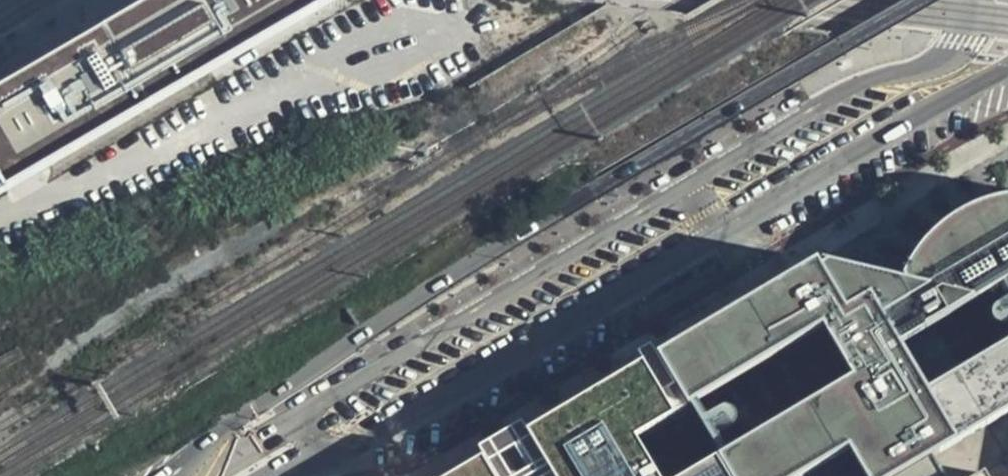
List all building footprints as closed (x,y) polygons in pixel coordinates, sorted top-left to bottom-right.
[(0,89),(0,167),(13,186),(329,0),(153,0),(0,89)] [(13,186),(0,167),(0,194),(13,186)] [(936,454),(964,438),(906,341),(1007,280),(1007,198),(983,203),(956,216),(939,230),(924,247),(906,277),(818,257),(657,353),(731,475),(801,475),(846,447),(863,475),(949,475),(936,454)] [(906,341),(964,438),(988,423),(958,372),(1007,343),(1007,280),(906,341)] [(988,423),(1007,411),(1007,343),(958,372),(988,423)] [(641,363),(528,431),(555,475),(709,475),(641,363)] [(484,457),(452,475),(495,475),(484,457)]
